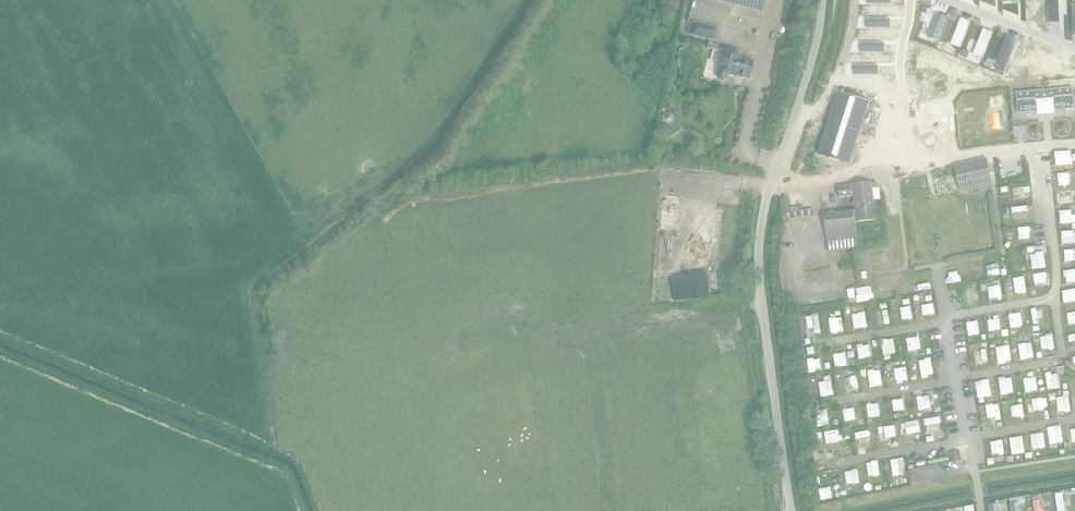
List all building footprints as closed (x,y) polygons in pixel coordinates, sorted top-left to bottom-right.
[(761,12),(764,0),(716,0),(761,12)] [(694,24),(691,34),(712,40),(715,29),(694,24)] [(744,77),(745,77),(749,78),(753,63),(739,59),(740,56),(723,51),(717,74),(717,75),(717,76),(718,77),(718,78),(719,78),(719,79),(720,79),(721,80),(722,80),(723,80),(724,79),(725,78),(726,78),(726,77),(726,76),(726,75),(734,77),(735,73),(739,74),(739,75),(739,76),(739,77),(740,77),(740,78),(741,78),(742,78),(743,78),(744,78),(744,77)] [(1072,88),(1016,93),(1018,113),(1037,112),(1037,115),(1054,114),(1054,111),(1074,109),(1072,88)] [(838,97),(821,159),(851,167),(868,106),(838,97)] [(992,183),(987,162),(955,169),(960,190),(992,183)] [(855,223),(876,220),(872,184),(838,188),(839,198),(854,196),(856,211),(824,215),(828,252),(858,248),(855,223)] [(780,215),(781,222),(813,217),(812,210),(780,215)] [(707,272),(670,278),(674,302),(711,296),(707,272)] [(1062,493),(1055,494),(1057,510),(1065,510),(1062,493)] [(1040,501),(1032,501),(1034,510),(1042,510),(1040,501)]
